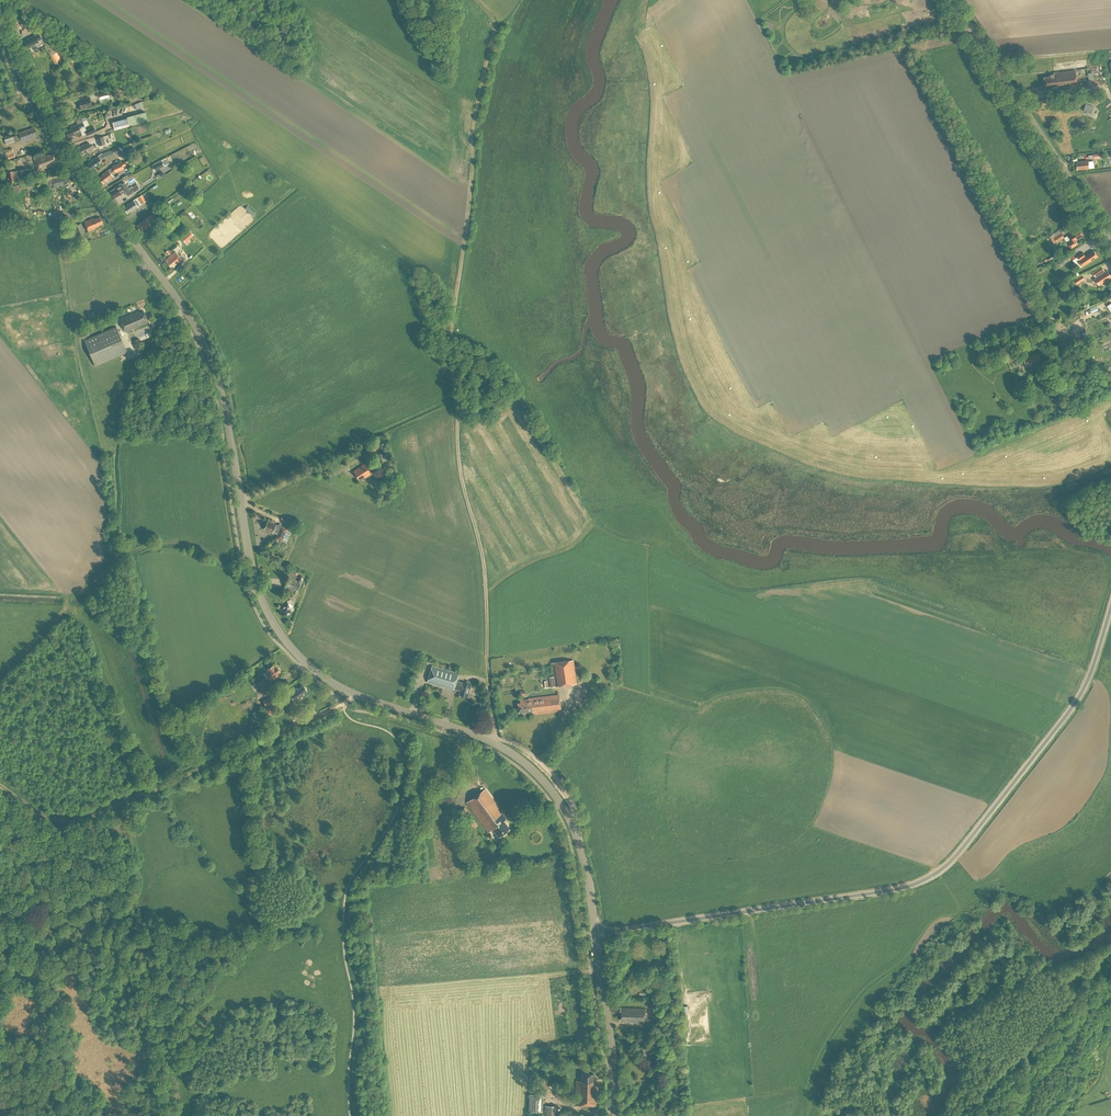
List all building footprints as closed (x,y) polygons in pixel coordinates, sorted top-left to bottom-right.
[(25,17),(21,19),(26,28),(30,26),(25,17)] [(35,35),(23,42),(26,47),(30,45),(31,46),(38,42),(38,41),(42,39),(39,35),(36,37),(35,35)] [(57,53),(53,54),(57,63),(61,61),(57,53)] [(1078,87),(1077,81),(1076,70),(1088,69),(1087,60),(1058,63),(1059,73),(1054,73),(1054,75),(1050,75),(1050,77),(1044,78),(1045,87),(1050,87),(1050,90),(1078,87)] [(107,88),(96,91),(98,97),(99,97),(100,100),(109,97),(107,88)] [(89,97),(78,100),(81,109),(88,107),(88,108),(92,106),(89,97)] [(1091,114),(1093,106),(1085,103),(1082,111),(1091,114)] [(128,119),(113,123),(115,130),(130,126),(128,119)] [(82,122),(77,124),(71,127),(71,129),(66,131),(68,137),(74,134),(75,135),(78,134),(78,135),(81,133),(80,129),(85,127),(82,122)] [(85,130),(87,136),(96,132),(93,126),(85,130)] [(22,140),(36,135),(34,128),(19,133),(20,134),(4,139),(6,144),(16,141),(21,139),(22,140)] [(108,135),(96,138),(99,146),(105,144),(104,140),(109,138),(108,135)] [(172,147),(181,143),(179,138),(170,142),(172,147)] [(86,153),(92,150),(95,148),(93,145),(90,146),(88,142),(82,145),(82,146),(78,148),(81,155),(85,152),(86,153)] [(139,153),(136,146),(120,153),(123,160),(139,153)] [(97,167),(103,163),(101,160),(104,158),(101,153),(91,160),(92,160),(88,163),(93,169),(96,167),(97,167)] [(55,162),(56,162),(54,154),(50,156),(49,154),(45,155),(45,154),(35,158),(39,170),(56,164),(55,162)] [(166,158),(152,166),(156,171),(169,163),(166,158)] [(1088,160),(1076,162),(1077,170),(1094,168),(1093,161),(1088,162),(1088,160)] [(108,170),(102,174),(103,175),(99,178),(104,184),(108,181),(114,177),(111,173),(115,171),(116,173),(124,169),(121,162),(112,166),(113,167),(108,170)] [(12,171),(14,180),(32,176),(30,168),(12,171)] [(57,178),(57,180),(60,180),(61,183),(62,183),(63,185),(63,186),(70,184),(70,182),(71,181),(69,174),(68,173),(64,174),(65,176),(57,178)] [(60,180),(57,180),(57,178),(53,179),(52,179),(51,179),(51,177),(46,179),(48,186),(54,185),(54,188),(55,188),(61,186),(63,185),(62,183),(61,183),(60,180)] [(121,185),(121,184),(117,187),(117,188),(111,191),(115,198),(119,195),(120,196),(126,192),(125,191),(129,189),(125,183),(121,185)] [(132,212),(138,208),(138,207),(146,201),(142,195),(133,200),(134,200),(127,204),(128,205),(123,207),(128,214),(132,211),(132,212)] [(250,206),(247,208),(252,216),(255,214),(250,206)] [(149,223),(154,220),(154,219),(156,218),(153,213),(151,215),(150,215),(140,222),(136,225),(140,231),(144,229),(145,229),(150,226),(149,223)] [(94,218),(85,222),(89,231),(96,228),(95,227),(99,226),(99,225),(104,223),(101,217),(98,218),(97,218),(94,219),(94,218)] [(82,223),(74,226),(78,236),(85,233),(82,223)] [(1071,241),(1068,243),(1072,249),(1079,244),(1076,241),(1084,236),(1080,229),(1069,237),(1071,241)] [(190,231),(181,238),(185,242),(194,235),(190,231)] [(1057,242),(1064,238),(1061,232),(1054,237),(1057,242)] [(1083,253),(1077,257),(1079,260),(1078,261),(1082,267),(1087,264),(1098,256),(1094,250),(1085,257),(1083,253)] [(182,260),(181,258),(178,255),(175,252),(166,260),(171,266),(172,265),(174,267),(182,260)] [(1071,260),(1068,255),(1058,261),(1061,266),(1071,260)] [(1093,273),(1096,278),(1095,279),(1097,283),(1099,282),(1100,284),(1110,277),(1110,276),(1107,270),(1105,272),(1102,267),(1093,273)] [(1082,275),(1074,280),(1077,284),(1085,279),(1082,275)] [(147,320),(144,312),(138,314),(137,312),(134,314),(134,313),(120,319),(126,332),(148,323),(147,320)] [(117,326),(84,340),(95,366),(128,352),(117,326)] [(1033,343),(1030,337),(1023,340),(1025,346),(1033,343)] [(132,344),(135,349),(137,348),(136,346),(141,344),(138,338),(133,341),(134,343),(132,344)] [(1038,352),(1026,357),(1029,366),(1040,362),(1039,360),(1041,359),(1038,352)] [(366,457),(370,454),(369,453),(373,450),(374,452),(379,449),(376,443),(370,447),(371,448),(362,454),(364,457),(366,456),(366,457)] [(365,463),(353,471),(358,480),(364,476),(364,478),(372,473),(365,463)] [(286,532),(287,528),(277,524),(276,525),(273,523),(273,524),(268,522),(265,529),(273,532),(274,530),(279,532),(277,538),(286,542),(290,534),(286,532)] [(288,579),(284,588),(293,592),(294,589),(296,590),(299,583),(288,579)] [(282,614),(281,614),(283,616),(284,616),(291,612),(289,609),(292,607),(290,603),(288,604),(280,609),(282,612),(281,613),(282,614)] [(551,663),(553,677),(549,678),(550,687),(577,684),(573,660),(551,663)] [(275,674),(280,670),(277,665),(275,667),(274,664),(269,668),(269,669),(265,672),(267,675),(265,676),(267,677),(268,676),(271,680),(276,676),(275,674)] [(463,682),(456,680),(459,673),(432,665),(427,682),(453,690),(454,689),(460,691),(459,695),(467,697),(468,698),(469,697),(470,694),(470,693),(469,692),(471,685),(463,682)] [(266,691),(262,682),(256,684),(259,690),(258,690),(259,693),(260,692),(262,697),(261,697),(263,701),(267,699),(265,696),(268,695),(266,691)] [(297,687),(290,693),(296,701),(305,694),(303,693),(307,689),(306,688),(306,687),(305,686),(304,685),(303,684),(298,688),(297,687)] [(520,703),(517,703),(519,713),(532,712),(532,715),(561,712),(559,695),(529,698),(529,699),(520,701),(520,703)] [(263,706),(276,701),(274,697),(262,702),(263,706)] [(296,708),(289,711),(290,714),(287,715),(288,718),(291,717),(299,714),(296,708)] [(507,819),(503,813),(503,812),(486,789),(467,802),(489,832),(494,829),(499,837),(510,829),(505,821),(507,819)] [(465,808),(458,813),(471,830),(478,825),(465,808)] [(633,1022),(633,1023),(645,1024),(646,1009),(622,1007),(621,1020),(627,1020),(627,1022),(633,1022)] [(593,1081),(594,1073),(582,1073),(582,1081),(576,1081),(576,1105),(597,1106),(598,1089),(596,1089),(596,1081),(593,1081)] [(543,1094),(529,1094),(528,1111),(542,1111),(543,1094)] [(545,1115),(557,1115),(558,1106),(545,1105),(545,1115)]
